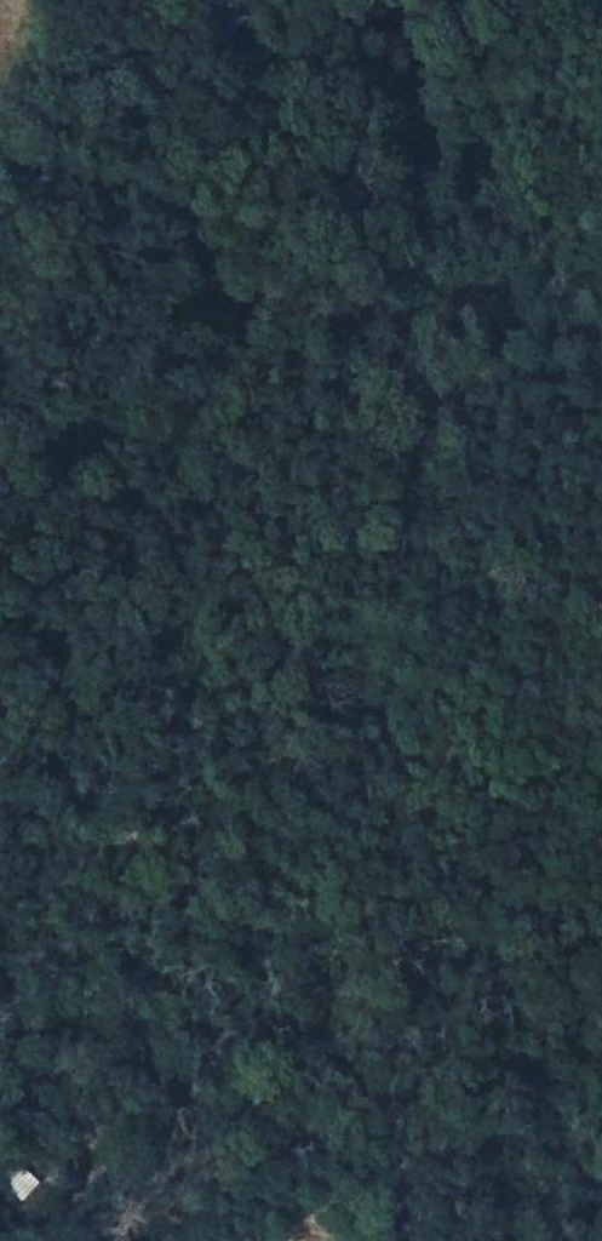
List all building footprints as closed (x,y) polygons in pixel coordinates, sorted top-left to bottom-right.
[(11,1157),(0,1169),(0,1177),(22,1197),(38,1181),(11,1157)]
